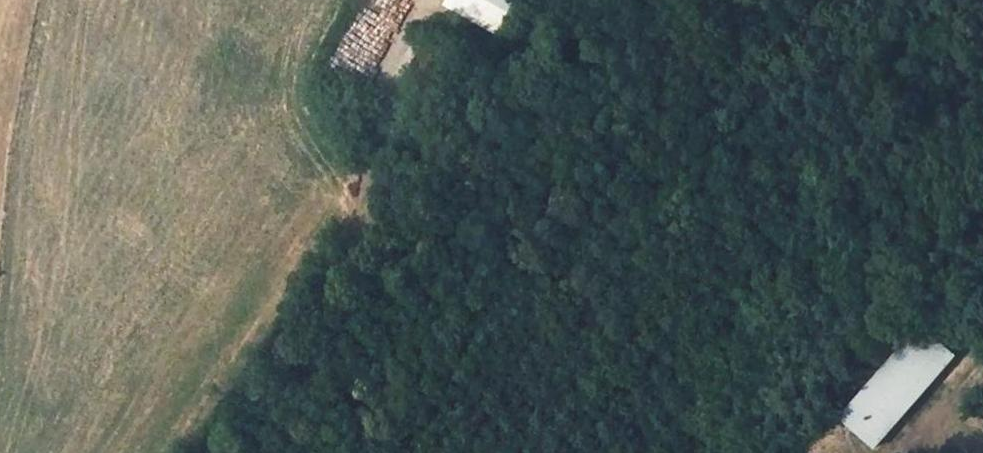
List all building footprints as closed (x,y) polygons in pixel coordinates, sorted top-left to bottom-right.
[(363,6),(381,18),(392,0),(367,0),(363,6)] [(392,24),(408,1),(407,0),(392,0),(381,18),(392,24)] [(463,13),(471,0),(441,0),(463,13)] [(510,15),(519,0),(484,0),(510,15)] [(955,355),(923,328),(843,418),(876,447),(955,355)]
